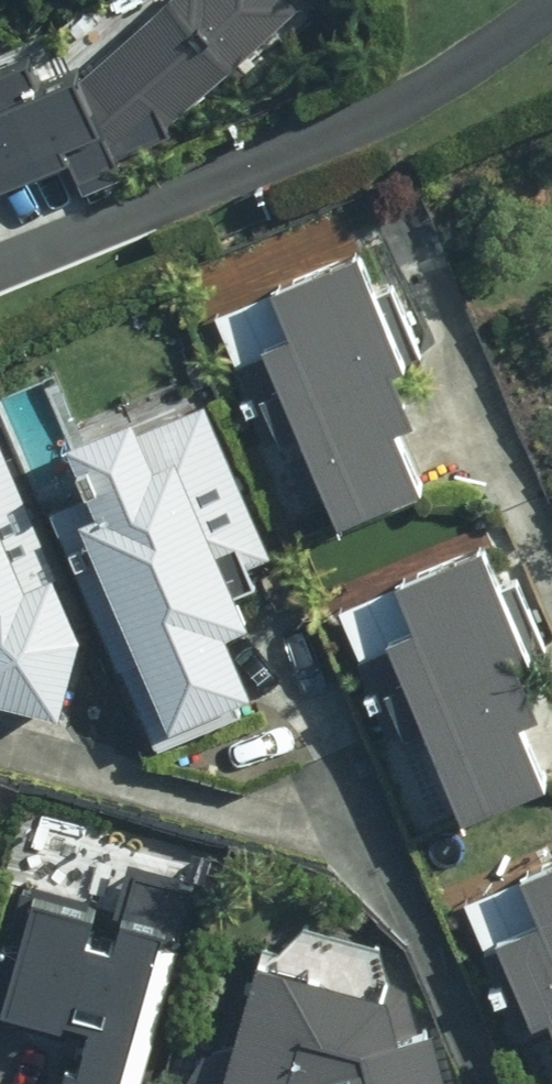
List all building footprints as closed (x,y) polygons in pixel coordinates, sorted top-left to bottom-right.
[(125,148),(290,0),(149,0),(82,60),(78,52),(46,67),(31,35),(0,49),(0,169),(73,139),(86,178),(130,164),(125,148)] [(332,532),(428,490),(401,426),(413,421),(392,373),(407,366),(355,245),(265,283),(287,335),(222,363),(261,454),(293,440),(332,532)] [(203,401),(136,431),(128,411),(55,443),(78,496),(46,510),(148,740),(250,695),(222,631),(243,622),(221,571),(269,550),(203,401)] [(56,713),(78,632),(0,444),(0,698),(56,713)] [(551,779),(551,777),(522,710),(538,703),(519,660),(543,649),(488,526),(328,597),(432,832),(551,779)] [(523,1028),(543,1020),(551,1041),(551,861),(467,898),(523,1028)] [(74,941),(81,911),(16,897),(0,970),(0,1005),(60,1018),(61,1013),(75,1016),(60,1083),(138,1083),(150,1034),(174,924),(99,907),(90,945),(74,941)] [(384,1040),(396,1007),(253,957),(208,1083),(207,1083),(438,1083),(425,1030),(384,1040)]
